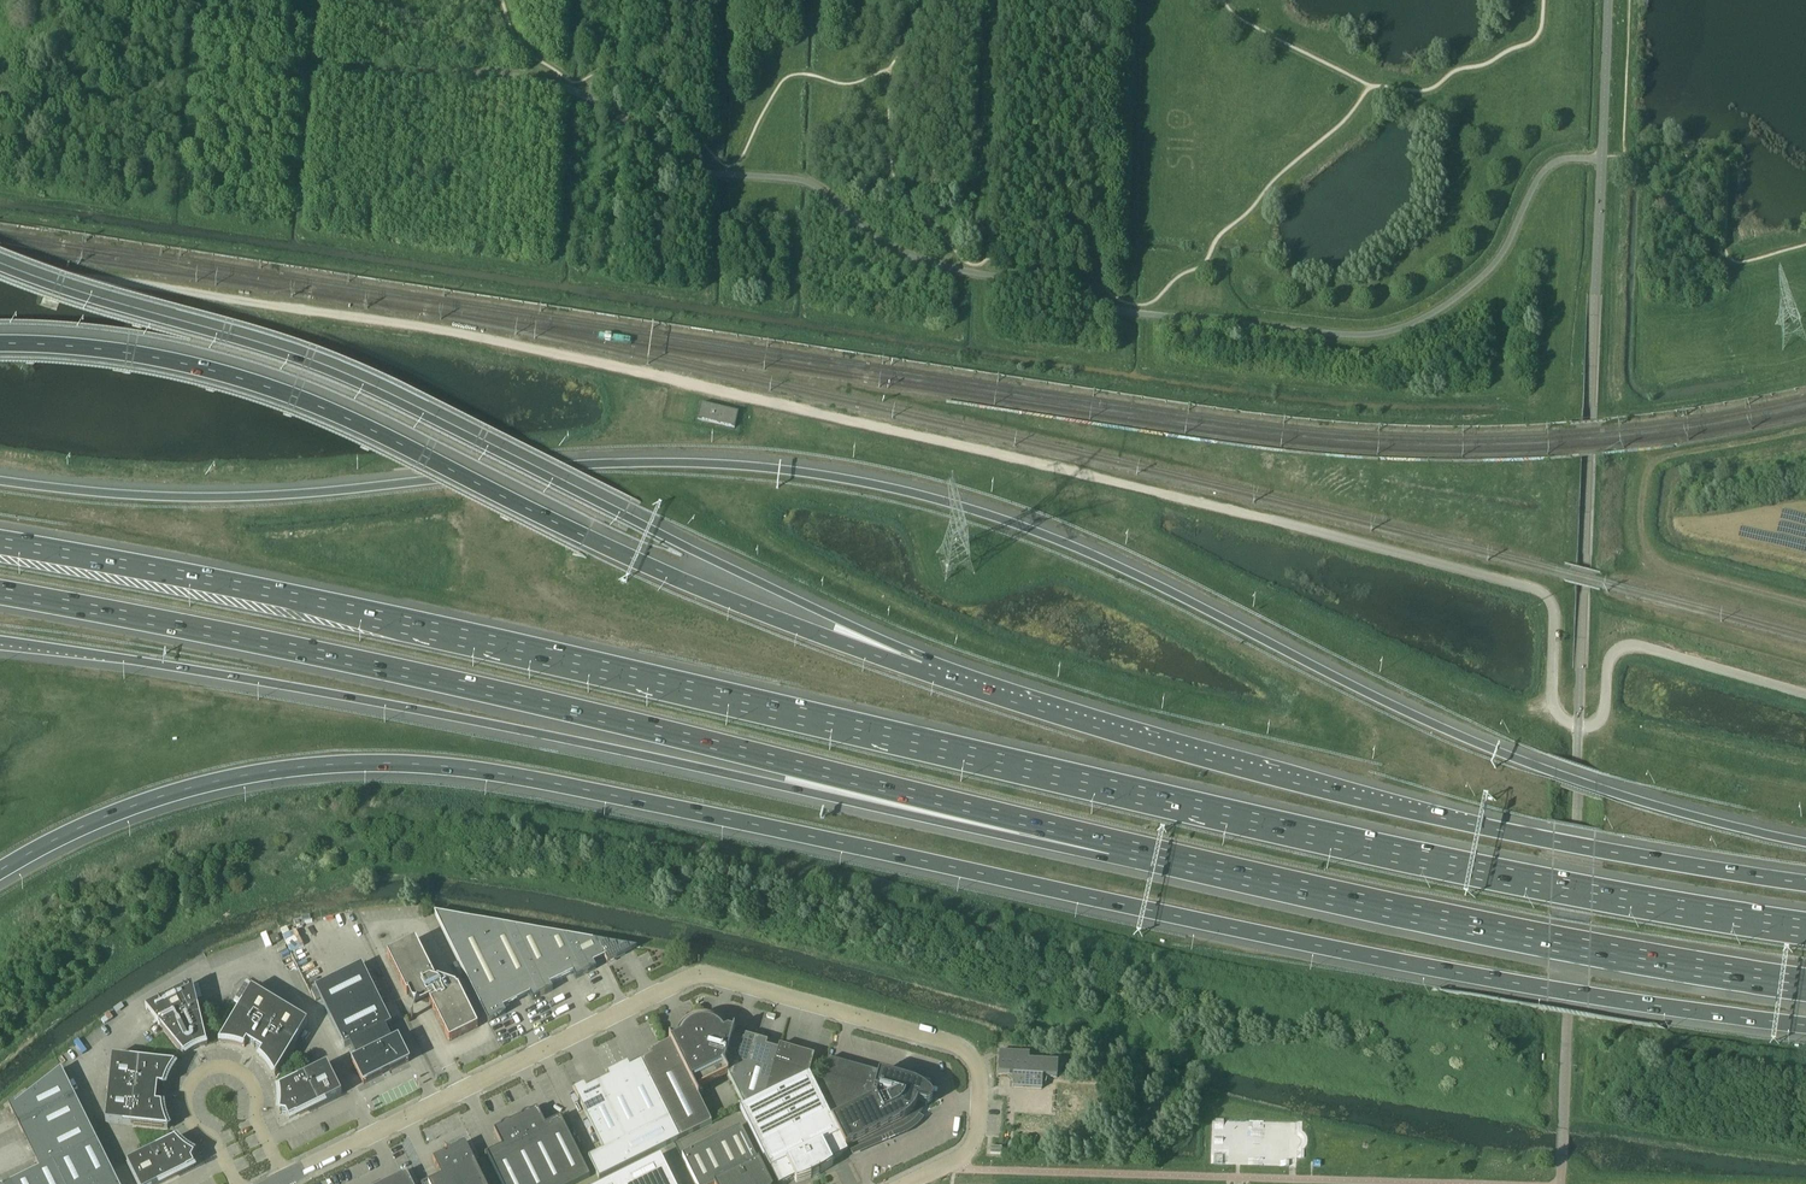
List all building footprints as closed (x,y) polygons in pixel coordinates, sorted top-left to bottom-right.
[(737,416),(700,407),(696,422),(734,431),(737,416)] [(518,1001),(479,922),(434,914),(488,1022),(491,1021),(506,1014),(503,1008),(518,1001)] [(542,996),(508,927),(479,922),(518,1001),(529,995),(532,1001),(540,997),(542,996)] [(561,979),(538,932),(508,927),(542,996),(545,995),(545,994),(553,990),(550,985),(561,979)] [(586,974),(567,937),(538,932),(561,979),(573,974),(575,979),(584,975),(586,974)] [(274,944),(280,941),(277,935),(270,938),(274,944)] [(605,958),(597,942),(567,937),(586,974),(588,973),(596,969),(593,964),(604,958),(605,958)] [(435,981),(415,941),(387,955),(407,995),(409,994),(416,1008),(429,1002),(449,1042),(478,1028),(458,987),(457,988),(456,986),(437,980),(435,981)] [(604,958),(607,964),(617,959),(636,949),(622,946),(597,942),(605,958),(604,958)] [(684,957),(677,960),(680,967),(687,964),(684,957)] [(393,1042),(385,1027),(391,1024),(362,965),(315,988),(344,1048),(350,1045),(357,1060),(352,1062),(363,1084),(409,1062),(398,1040),(393,1042)] [(168,997),(194,1048),(197,1047),(197,1048),(202,1046),(207,1044),(207,1043),(206,1043),(205,1040),(206,1040),(200,1013),(199,1012),(193,985),(168,997)] [(254,1047),(279,1005),(251,988),(236,1014),(221,1038),(220,1042),(218,1042),(218,1043),(227,1043),(236,1045),(244,1048),(245,1046),(244,1046),(247,1042),(254,1047)] [(192,1050),(194,1048),(168,997),(145,1008),(162,1030),(163,1031),(181,1052),(183,1055),(183,1056),(188,1053),(192,1050)] [(279,1005),(254,1047),(262,1051),(260,1055),(259,1055),(258,1056),(265,1062),(270,1069),(275,1077),(276,1077),(275,1075),(277,1072),(277,1073),(292,1048),(294,1045),(307,1022),(279,1005)] [(718,1055),(710,1040),(728,1031),(726,1030),(725,1027),(723,1026),(720,1024),(717,1022),(715,1021),(713,1020),(711,1019),(709,1019),(707,1018),(705,1018),(703,1018),(700,1018),(697,1019),(694,1019),(692,1020),(689,1022),(688,1022),(686,1024),(683,1026),(682,1028),(680,1029),(679,1031),(678,1033),(677,1035),(676,1037),(675,1040),(671,1042),(695,1091),(727,1075),(719,1059),(720,1059),(718,1055)] [(723,1066),(734,1029),(733,1029),(732,1032),(728,1031),(710,1040),(718,1055),(720,1059),(719,1059),(727,1075),(723,1066)] [(739,1098),(756,1039),(745,1036),(744,1041),(732,1037),(734,1029),(723,1066),(727,1075),(739,1098)] [(698,1097),(699,1097),(695,1091),(671,1042),(669,1038),(668,1039),(670,1042),(650,1052),(652,1057),(641,1062),(679,1140),(712,1124),(698,1097)] [(778,1051),(777,1051),(766,1048),(767,1043),(756,1039),(739,1098),(744,1108),(764,1098),(778,1051)] [(778,1091),(809,1076),(809,1075),(814,1056),(779,1046),(777,1051),(778,1051),(764,1098),(778,1091)] [(1057,1078),(1058,1061),(1029,1060),(1029,1053),(999,1052),(998,1075),(1009,1075),(1011,1077),(1012,1079),(1012,1088),(1042,1089),(1042,1077),(1057,1078)] [(109,1090),(157,1095),(158,1086),(162,1087),(163,1088),(166,1079),(170,1071),(176,1064),(175,1063),(174,1064),(170,1064),(170,1063),(142,1060),(142,1061),(129,1059),(112,1057),(109,1090)] [(818,1094),(845,1149),(849,1147),(851,1152),(905,1128),(910,1125),(915,1121),(919,1116),(923,1110),(925,1105),(929,1105),(931,1103),(932,1099),(932,1096),(929,1094),(925,1090),(921,1088),(917,1085),(913,1084),(909,1082),(904,1081),(902,1080),(901,1080),(895,1079),(892,1078),(828,1059),(818,1094)] [(598,1179),(679,1140),(641,1062),(629,1068),(627,1063),(606,1074),(609,1078),(597,1083),(625,1138),(603,1149),(603,1150),(588,1158),(598,1179)] [(342,1094),(327,1064),(308,1074),(295,1080),(282,1086),(280,1088),(280,1087),(279,1087),(280,1096),(280,1105),(279,1114),(280,1114),(280,1113),(286,1114),(289,1120),(299,1115),(299,1116),(315,1108),(315,1107),(342,1094)] [(18,1126),(75,1098),(61,1069),(16,1105),(14,1102),(8,1105),(10,1108),(9,1108),(18,1126)] [(845,1149),(818,1094),(815,1105),(814,1105),(809,1076),(778,1091),(809,1152),(787,1163),(795,1179),(794,1179),(796,1183),(800,1182),(805,1180),(811,1178),(811,1179),(813,1178),(818,1175),(820,1174),(820,1173),(825,1170),(830,1167),(833,1165),(831,1161),(847,1153),(845,1149)] [(573,1090),(603,1149),(625,1138),(597,1083),(586,1089),(584,1085),(573,1090)] [(156,1104),(157,1095),(109,1090),(105,1122),(131,1125),(134,1126),(163,1129),(167,1129),(167,1130),(168,1130),(165,1122),(163,1113),(162,1104),(160,1104),(160,1105),(156,1104)] [(794,1179),(795,1179),(787,1163),(809,1152),(778,1091),(764,1098),(744,1108),(740,1110),(776,1183),(784,1183),(794,1179)] [(29,1147),(86,1119),(75,1098),(18,1126),(29,1147)] [(547,1183),(576,1183),(589,1177),(560,1119),(562,1118),(562,1117),(545,1125),(537,1109),(530,1112),(527,1113),(523,1114),(521,1117),(515,1120),(547,1183)] [(40,1169),(53,1162),(75,1152),(97,1141),(86,1119),(29,1147),(40,1169)] [(515,1120),(510,1123),(506,1123),(503,1124),(500,1127),(493,1131),(501,1147),(485,1155),(486,1156),(487,1155),(501,1183),(547,1183),(515,1120)] [(740,1127),(682,1156),(696,1183),(768,1183),(740,1127)] [(174,1139),(174,1140),(172,1141),(171,1141),(158,1147),(158,1148),(146,1154),(127,1163),(137,1183),(160,1183),(168,1180),(184,1172),(194,1166),(191,1161),(194,1156),(195,1157),(195,1155),(187,1151),(180,1145),(174,1139)] [(97,1141),(75,1152),(91,1183),(118,1183),(97,1141)] [(465,1143),(453,1149),(450,1150),(447,1150),(445,1148),(444,1148),(446,1150),(447,1150),(446,1155),(443,1155),(440,1155),(433,1159),(441,1176),(428,1182),(429,1183),(485,1183),(465,1143)] [(75,1152),(53,1162),(64,1183),(91,1183),(75,1152)] [(660,1156),(603,1183),(674,1183),(660,1156)] [(53,1162),(40,1169),(31,1173),(37,1183),(64,1183),(53,1162)] [(31,1173),(10,1183),(37,1183),(31,1173)] [(406,1173),(390,1180),(382,1183),(412,1183),(406,1173)]
